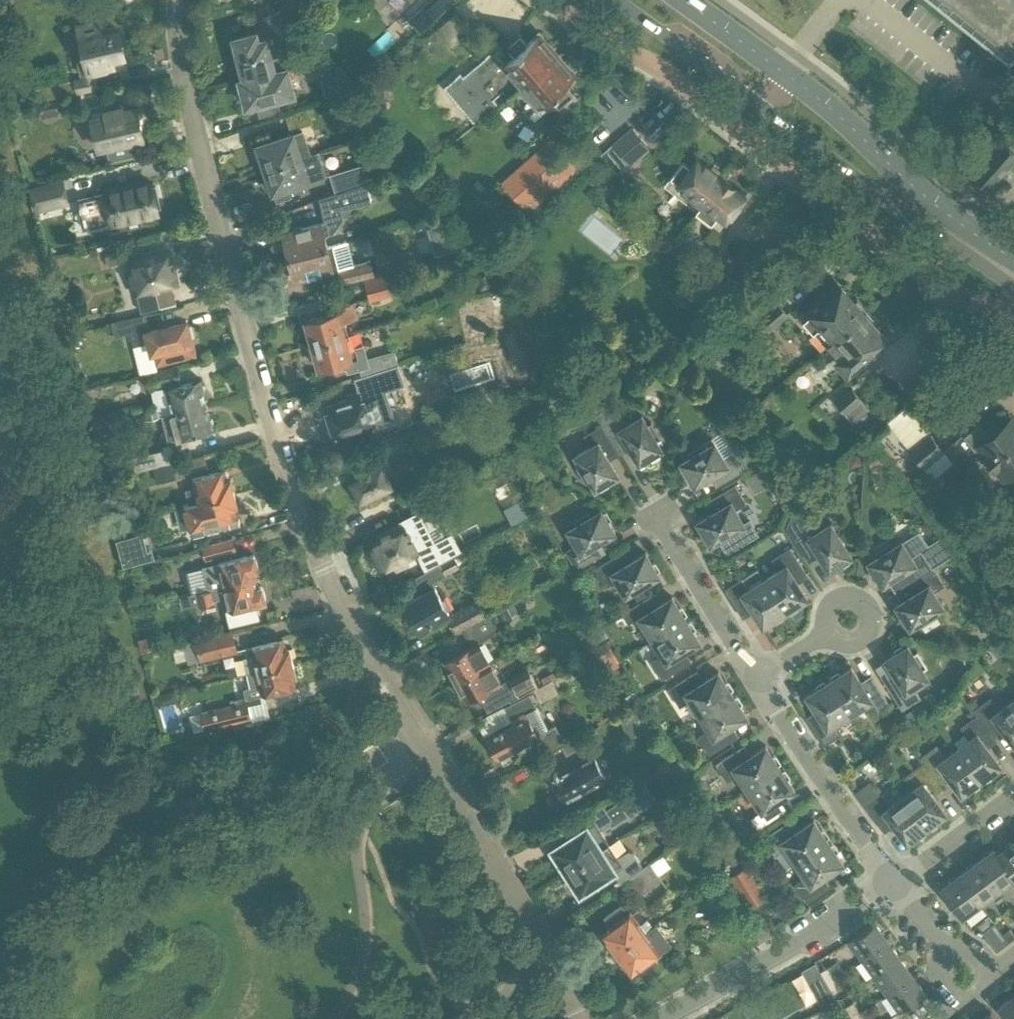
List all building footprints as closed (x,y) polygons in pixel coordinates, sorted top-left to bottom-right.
[(291,29),(300,38),(306,21),(289,0),(277,11),(292,28),(291,29)] [(1004,48),(1011,38),(1013,41),(1013,0),(944,0),(1004,48)] [(290,50),(295,66),(315,61),(286,26),(277,34),(290,50)] [(79,35),(84,58),(77,59),(81,73),(114,66),(112,58),(125,55),(120,30),(104,34),(103,30),(79,35)] [(258,41),(256,33),(234,38),(244,79),(275,71),(287,68),(287,67),(285,68),(281,55),(271,57),(266,39),(258,41)] [(522,84),(553,58),(547,51),(547,50),(549,44),(542,36),(536,36),(529,43),(521,33),(507,45),(515,54),(506,63),(497,53),(490,59),(487,56),(464,76),(462,73),(455,79),(445,88),(477,124),(499,105),(494,99),(503,91),(508,97),(512,93),(522,84)] [(560,66),(553,58),(522,84),(512,93),(531,115),(542,105),(547,110),(555,108),(556,109),(573,94),(565,85),(572,79),(573,73),(567,65),(560,65),(560,66)] [(303,89),(298,66),(288,69),(287,68),(275,71),(244,79),(240,80),(246,106),(294,93),(294,91),(303,89)] [(370,83),(362,74),(350,86),(358,94),(370,83)] [(91,76),(89,76),(34,88),(37,100),(93,88),(91,76)] [(365,93),(369,106),(388,101),(385,88),(365,93)] [(87,95),(38,104),(40,114),(59,110),(89,105),(87,95)] [(87,118),(89,126),(94,125),(99,148),(106,146),(110,161),(136,154),(133,140),(144,138),(137,107),(123,110),(122,105),(104,109),(105,114),(87,118)] [(357,129),(360,140),(373,136),(370,125),(357,129)] [(258,145),(265,169),(312,153),(304,129),(273,140),(270,132),(257,136),(259,144),(258,145)] [(633,129),(603,155),(620,174),(650,148),(633,129)] [(501,182),(529,213),(579,169),(551,137),(501,182)] [(1004,171),(1013,159),(1013,146),(1004,137),(992,150),(995,152),(973,178),(987,190),(1004,171)] [(312,153),(265,169),(273,193),(274,192),(277,200),(290,196),(288,188),(327,175),(320,151),(312,153)] [(722,178),(698,159),(691,167),(684,161),(665,184),(697,210),(703,203),(703,202),(722,178)] [(595,186),(603,175),(594,168),(586,178),(595,186)] [(337,192),(367,181),(370,180),(366,169),(347,176),(345,171),(332,176),(337,192)] [(722,178),(703,202),(703,203),(697,210),(712,222),(718,214),(725,220),(745,196),(733,187),(732,183),(726,179),(722,178)] [(38,211),(69,204),(63,179),(32,187),(38,211)] [(142,185),(140,179),(108,186),(109,192),(79,199),(85,227),(108,222),(108,223),(159,211),(158,207),(160,206),(156,186),(153,187),(152,182),(142,185)] [(288,256),(289,256),(328,246),(325,234),(333,232),(342,218),(340,209),(355,204),(372,200),(367,181),(337,192),(320,197),(323,208),(322,208),(326,221),(282,233),(288,256)] [(355,265),(349,240),(328,246),(289,256),(288,256),(295,280),(337,269),(340,282),(373,273),(370,261),(355,265)] [(154,254),(153,250),(143,253),(144,257),(129,260),(137,294),(137,293),(142,312),(160,307),(156,289),(178,284),(170,252),(156,256),(156,254),(154,254)] [(108,266),(117,264),(115,255),(107,256),(108,266)] [(475,283),(489,289),(495,269),(481,264),(475,283)] [(371,300),(412,289),(406,268),(365,279),(371,300)] [(828,345),(868,309),(867,310),(858,300),(855,302),(843,288),(832,298),(829,298),(825,302),(825,305),(805,322),(815,334),(816,333),(828,345)] [(313,344),(348,333),(344,319),(357,316),(353,302),(336,307),(337,311),(306,320),(313,344)] [(770,329),(789,314),(779,303),(761,318),(770,329)] [(868,309),(828,345),(840,360),(839,361),(849,373),(869,355),(871,355),(876,351),(876,349),(887,339),(875,325),(878,322),(869,312),(870,311),(868,309)] [(115,335),(148,328),(145,315),(112,323),(115,335)] [(147,332),(155,363),(193,354),(189,339),(192,338),(189,326),(186,327),(185,323),(147,332)] [(363,375),(390,366),(399,363),(395,349),(369,357),(365,344),(355,347),(356,348),(352,349),(348,333),(313,344),(319,368),(340,362),(342,368),(347,367),(348,372),(361,368),(363,375)] [(178,366),(147,372),(151,389),(182,382),(178,366)] [(145,409),(148,420),(171,414),(207,405),(201,380),(165,389),(169,403),(145,409)] [(836,402),(853,422),(870,409),(852,388),(836,402)] [(337,440),(354,434),(352,429),(370,423),(360,392),(346,397),(347,401),(326,408),(337,440)] [(491,396),(495,408),(506,404),(503,393),(491,396)] [(627,425),(621,414),(615,403),(596,414),(603,425),(618,451),(628,445),(640,464),(663,450),(658,441),(662,438),(652,422),(648,425),(643,415),(627,425)] [(171,414),(148,420),(163,416),(170,445),(179,442),(178,439),(213,430),(207,405),(171,414)] [(906,405),(887,421),(924,468),(945,451),(931,434),(906,405)] [(1010,414),(999,422),(995,422),(987,428),(982,423),(966,436),(974,446),(977,444),(987,456),(984,459),(984,462),(989,468),(993,469),(996,467),(1004,477),(1013,469),(1013,418),(1010,414)] [(100,437),(107,425),(95,418),(88,430),(100,437)] [(608,457),(618,451),(603,425),(585,436),(591,446),(575,455),(581,464),(577,467),(586,483),(591,481),(596,490),(619,476),(608,457)] [(379,440),(385,451),(396,445),(391,435),(379,440)] [(724,457),(715,442),(706,447),(704,443),(688,453),(690,457),(681,462),(695,486),(714,475),(720,485),(746,469),(735,451),(724,457)] [(127,473),(173,463),(176,462),(173,449),(124,460),(127,473)] [(848,456),(851,468),(862,465),(858,453),(848,456)] [(184,473),(207,467),(204,455),(181,461),(184,473)] [(505,457),(481,470),(491,489),(515,476),(505,457)] [(361,503),(394,488),(386,471),(393,468),(388,459),(349,478),(361,503)] [(157,483),(176,479),(172,463),(154,467),(157,483)] [(746,477),(755,492),(775,479),(767,465),(746,477)] [(227,479),(225,470),(193,477),(195,487),(186,489),(190,503),(199,502),(234,493),(231,478),(227,479)] [(396,495),(402,506),(426,494),(420,483),(396,495)] [(711,545),(720,540),(728,553),(758,535),(749,519),(748,519),(741,507),(747,504),(736,485),(710,500),(716,510),(697,522),(711,545)] [(231,527),(229,519),(237,517),(234,508),(238,507),(234,493),(199,502),(190,503),(184,505),(190,529),(204,525),(206,533),(231,527)] [(616,533),(602,509),(593,515),(591,511),(574,520),(577,524),(568,530),(577,545),(566,551),(577,570),(603,554),(597,544),(616,533)] [(816,533),(810,522),(801,509),(793,514),(787,527),(808,559),(818,553),(830,571),(853,557),(831,523),(816,533)] [(418,552),(426,570),(459,552),(451,536),(434,545),(418,514),(403,522),(405,527),(373,543),(386,568),(418,552)] [(929,544),(919,531),(902,541),(894,546),(891,542),(875,553),(878,557),(869,562),(883,585),(902,574),(908,584),(934,567),(933,567),(953,554),(941,537),(929,544)] [(124,566),(155,558),(153,549),(148,550),(144,533),(117,539),(124,566)] [(211,559),(236,553),(233,540),(202,548),(205,556),(210,555),(211,559)] [(767,582),(786,613),(809,598),(797,580),(807,573),(791,548),(773,560),(779,570),(765,579),(767,582)] [(660,576),(646,552),(627,563),(621,553),(596,568),(607,587),(617,581),(626,596),(660,576)] [(254,556),(219,564),(188,571),(193,594),(196,593),(202,591),(202,592),(203,593),(256,580),(254,573),(258,572),(257,571),(258,570),(258,567),(257,561),(255,557),(254,557),(254,556)] [(460,567),(455,556),(441,564),(440,564),(416,577),(425,593),(404,604),(418,629),(449,613),(435,587),(436,587),(433,581),(446,574),(460,567)] [(934,567),(908,584),(914,593),(896,605),(910,628),(919,623),(922,627),(938,617),(935,613),(944,607),(935,592),(945,586),(934,567)] [(786,613),(767,582),(765,579),(758,569),(726,590),(742,615),(752,608),(764,627),(786,613)] [(258,587),(256,580),(203,593),(202,592),(196,593),(199,606),(216,602),(215,601),(227,598),(232,619),(245,616),(243,608),(265,603),(265,602),(266,601),(266,598),(264,592),(262,588),(261,587),(258,587)] [(653,640),(687,619),(673,596),(654,608),(648,598),(622,613),(629,624),(639,618),(653,640)] [(475,645),(480,642),(493,634),(514,617),(512,614),(519,611),(513,601),(503,606),(466,627),(474,641),(475,645)] [(466,627),(503,606),(484,616),(476,602),(449,616),(457,630),(465,626),(466,627)] [(687,619),(653,640),(662,655),(652,661),(663,679),(689,664),(682,653),(701,642),(687,619)] [(233,629),(195,638),(195,639),(172,645),(178,670),(191,667),(190,662),(200,660),(200,661),(239,651),(233,629)] [(1000,637),(1009,649),(1013,645),(1013,641),(1007,632),(1000,637)] [(152,637),(138,640),(141,653),(155,650),(152,637)] [(287,649),(285,640),(252,647),(254,655),(244,657),(248,674),(293,663),(290,649),(287,649)] [(456,682),(491,662),(480,642),(475,645),(445,661),(456,682)] [(914,654),(908,645),(885,659),(897,678),(887,684),(903,710),(921,698),(915,688),(930,679),(924,670),(928,667),(918,651),(914,654)] [(604,676),(620,666),(609,648),(593,657),(604,676)] [(467,702),(501,683),(502,683),(501,681),(491,662),(456,682),(467,702)] [(254,721),(269,717),(267,708),(264,695),(295,687),(293,678),(296,677),(293,663),(248,674),(251,687),(244,688),(247,700),(200,712),(201,712),(190,715),(195,731),(205,729),(205,730),(253,718),(254,721)] [(829,681),(851,715),(873,701),(880,711),(890,704),(874,679),(864,685),(852,667),(829,681)] [(700,715),(734,694),(719,671),(701,683),(694,673),(669,689),(681,707),(691,701),(700,715)] [(538,686),(531,673),(504,687),(503,688),(510,701),(538,686)] [(836,724),(851,715),(829,681),(807,695),(819,714),(808,720),(825,746),(843,734),(836,724)] [(159,708),(179,702),(175,690),(155,696),(159,708)] [(549,729),(529,693),(505,706),(514,724),(495,734),(493,731),(486,735),(483,737),(490,749),(493,748),(498,758),(536,738),(544,752),(565,740),(557,725),(549,729)] [(734,694),(700,715),(709,730),(699,736),(711,754),(736,738),(729,728),(748,716),(734,694)] [(1012,700),(1000,709),(991,698),(975,710),(995,737),(991,732),(1000,725),(1013,744),(1013,703),(1012,700)] [(910,727),(924,719),(917,707),(903,715),(910,727)] [(644,709),(621,717),(629,737),(651,728),(644,709)] [(1002,766),(986,743),(995,737),(975,710),(974,710),(978,715),(962,727),(970,739),(958,748),(982,781),(1002,766)] [(562,746),(567,754),(583,745),(579,737),(562,746)] [(748,789),(781,768),(766,745),(748,757),(741,747),(716,764),(728,782),(738,775),(748,789)] [(982,781),(958,748),(945,757),(937,746),(920,758),(940,785),(937,780),(946,773),(962,796),(982,781)] [(552,777),(555,782),(566,802),(588,789),(608,778),(594,754),(559,774),(558,772),(555,774),(555,775),(552,777)] [(931,791),(940,785),(920,758),(924,763),(907,775),(916,787),(903,796),(928,829),(948,814),(931,791)] [(781,768),(748,789),(762,812),(752,818),(759,829),(784,812),(777,802),(796,790),(781,768)] [(635,812),(656,799),(645,782),(618,799),(619,801),(606,808),(604,804),(579,817),(586,829),(553,850),(557,856),(553,859),(563,874),(609,844),(601,830),(610,824),(611,816),(623,808),(627,814),(634,810),(635,812)] [(928,829),(903,796),(891,805),(882,794),(880,795),(870,782),(856,793),(866,806),(882,828),(891,821),(908,844),(928,829)] [(796,863),(830,841),(815,819),(796,831),(790,821),(765,838),(777,856),(787,849),(796,863)] [(830,841),(796,863),(806,878),(796,884),(808,902),(833,886),(826,876),(844,863),(830,841)] [(998,854),(1013,876),(1013,842),(998,854)] [(609,844),(563,874),(573,889),(577,886),(581,892),(614,871),(621,882),(642,865),(633,851),(628,850),(618,857),(609,844)] [(998,854),(994,849),(977,862),(998,891),(1013,879),(1013,876),(998,854)] [(627,879),(639,895),(662,879),(659,874),(671,866),(662,854),(627,879)] [(981,903),(998,891),(977,862),(959,875),(981,903)] [(751,907),(765,899),(766,898),(747,867),(731,877),(751,907)] [(963,917),(981,903),(959,875),(942,888),(963,917)] [(618,953),(646,933),(630,912),(628,913),(621,904),(605,916),(608,919),(606,930),(603,933),(618,953)] [(862,959),(888,940),(876,922),(849,941),(862,959)] [(995,923),(983,932),(997,951),(1010,942),(1004,934),(995,923)] [(632,973),(638,969),(642,974),(649,975),(658,969),(659,962),(655,957),(671,944),(657,925),(646,933),(618,953),(632,973)] [(1004,934),(1010,942),(1013,938),(1013,934),(1010,929),(1004,934)] [(888,940),(862,959),(874,977),(901,958),(888,940)] [(887,995),(914,976),(901,958),(874,977),(887,995)] [(829,967),(821,971),(827,982),(835,978),(829,967)] [(914,976),(887,995),(900,1012),(926,993),(914,976)] [(835,978),(827,982),(834,993),(841,989),(835,978)] [(816,995),(822,1006),(835,999),(829,988),(816,995)] [(998,1006),(1008,1018),(1013,1018),(1013,994),(998,1006)] [(854,1018),(861,1013),(854,1002),(847,1006),(854,1018)]
